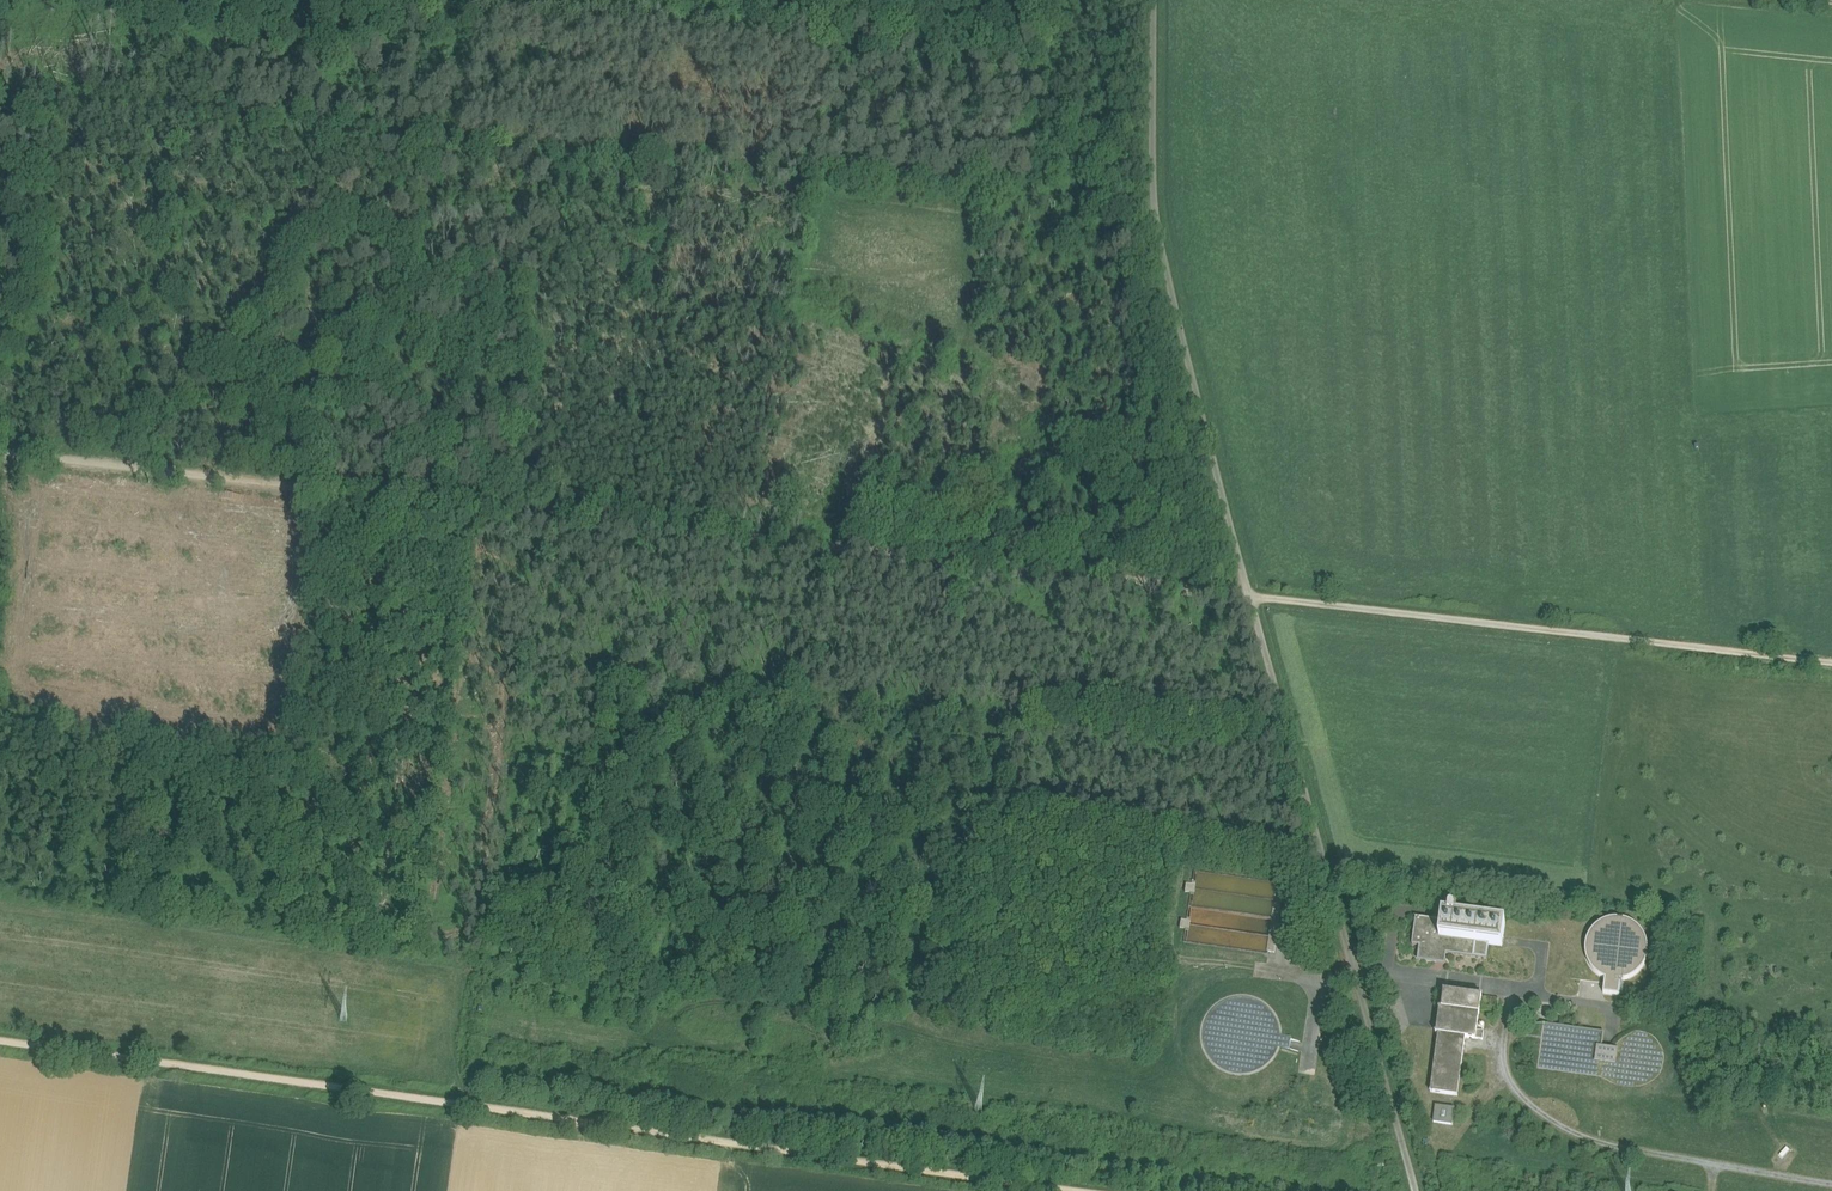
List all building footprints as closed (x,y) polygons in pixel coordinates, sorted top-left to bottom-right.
[(1506,923),(1455,916),(1456,913),(1455,912),(1455,911),(1454,910),(1453,910),(1451,910),(1451,911),(1450,911),(1449,915),(1442,914),(1441,921),(1439,938),(1475,943),(1489,945),(1502,946),(1506,923)] [(1441,921),(1416,918),(1412,946),(1422,947),(1420,960),(1438,962),(1439,954),(1473,958),(1475,943),(1439,938),(1441,921)] [(1637,975),(1643,968),(1647,960),(1648,951),(1647,942),(1644,934),(1638,927),(1631,922),(1622,919),(1614,919),(1606,921),(1598,925),(1592,930),(1588,937),(1585,945),(1585,955),(1588,964),(1593,972),(1601,978),(1605,979),(1603,993),(1619,994),(1621,981),(1628,980),(1637,975)] [(1287,929),(1285,942),(1299,944),(1301,931),(1287,929)] [(1489,945),(1475,943),(1473,958),(1487,960),(1489,945)] [(1482,997),(1444,992),(1442,1009),(1439,1009),(1439,1010),(1440,1010),(1437,1033),(1436,1033),(1436,1034),(1439,1035),(1431,1093),(1442,1095),(1441,1096),(1445,1097),(1446,1095),(1458,1097),(1465,1038),(1476,1040),(1477,1030),(1479,1015),(1482,997)] [(1499,1000),(1484,998),(1483,1012),(1497,1014),(1499,1000)] [(1255,1003),(1242,1001),(1230,1003),(1219,1009),(1211,1018),(1205,1029),(1203,1041),(1206,1053),(1211,1064),(1220,1073),(1231,1078),(1243,1080),(1255,1078),(1266,1072),(1275,1063),(1280,1052),(1289,1054),(1290,1041),(1282,1040),(1280,1028),(1274,1017),(1266,1008),(1255,1003)] [(1538,1073),(1639,1087),(1643,1087),(1647,1085),(1651,1083),(1655,1080),(1658,1077),(1660,1073),(1662,1068),(1663,1063),(1663,1058),(1662,1053),(1660,1049),(1658,1045),(1653,1040),(1649,1038),(1644,1036),(1639,1035),(1635,1034),(1629,1035),(1625,1037),(1619,1040),(1616,1044),(1613,1047),(1612,1050),(1617,1051),(1616,1065),(1596,1062),(1597,1048),(1602,1049),(1604,1033),(1544,1025),(1538,1073)] [(1602,1049),(1597,1048),(1596,1062),(1616,1065),(1617,1051),(1612,1050),(1602,1049)] [(1455,1109),(1436,1107),(1433,1123),(1452,1126),(1455,1109)]
